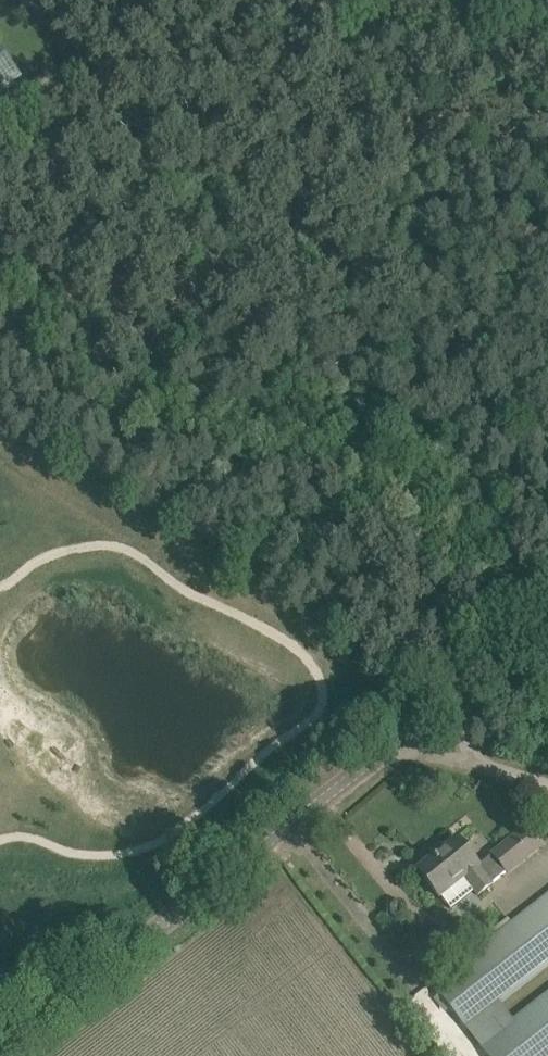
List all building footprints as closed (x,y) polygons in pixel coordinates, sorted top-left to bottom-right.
[(22,80),(0,51),(0,96),(22,80)] [(540,847),(526,828),(478,866),(456,838),(455,839),(457,842),(437,858),(435,855),(417,870),(439,898),(464,878),(478,896),(506,873),(506,874),(540,847)] [(487,943),(432,987),(487,1055),(547,1055),(547,993),(513,1021),(500,1003),(547,965),(547,896),(487,943)]
